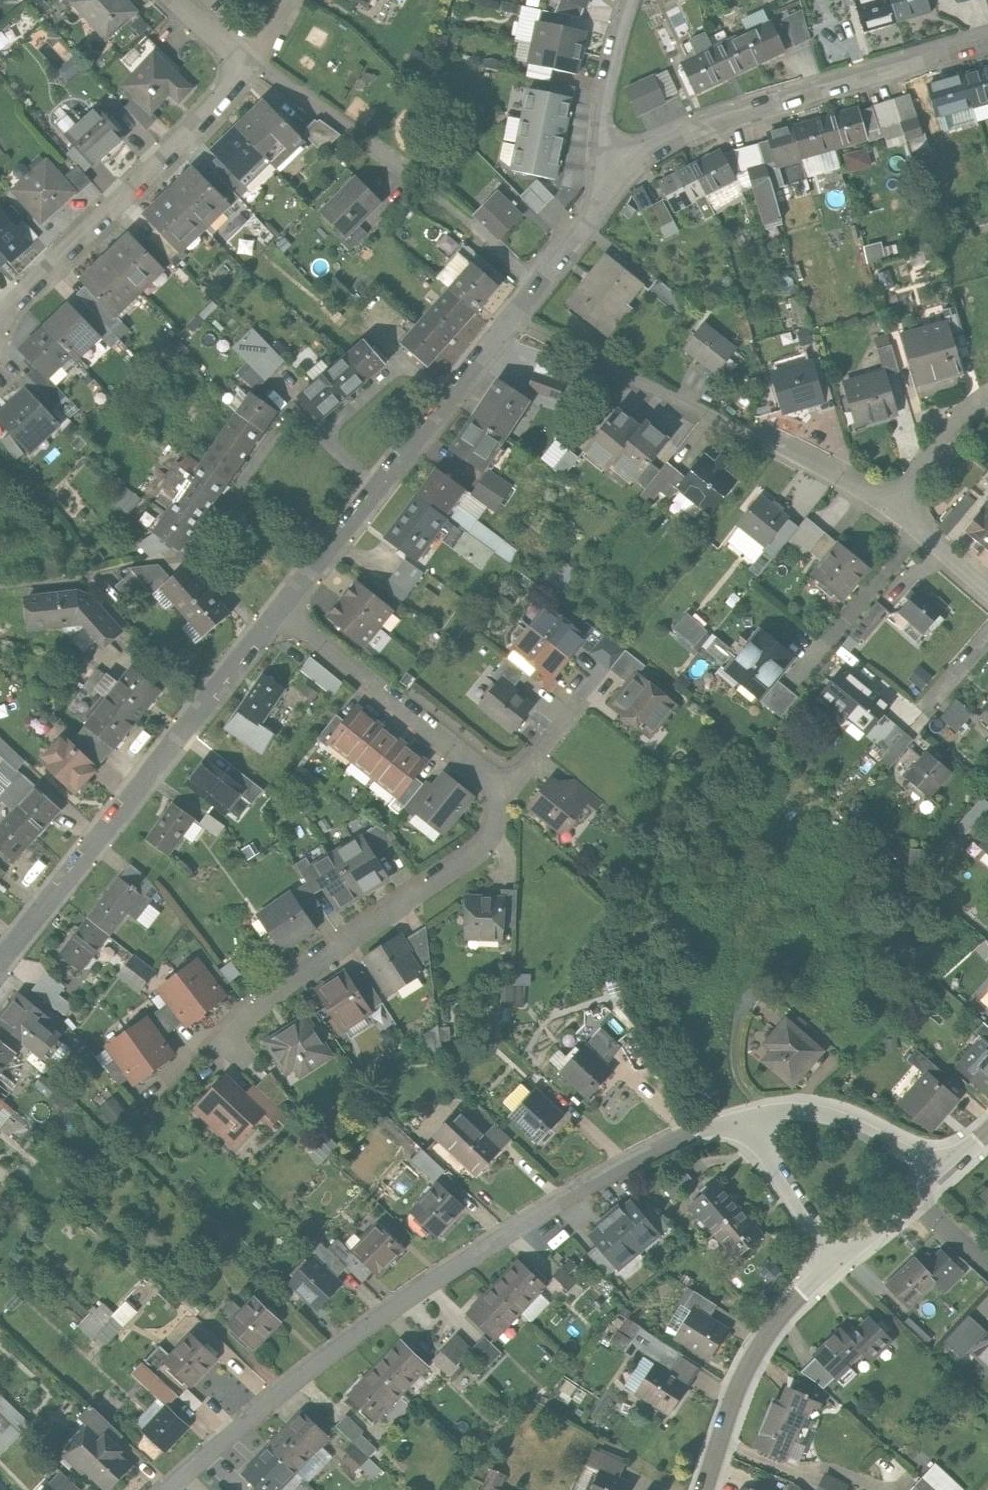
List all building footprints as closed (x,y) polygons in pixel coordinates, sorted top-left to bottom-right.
[(74,4),(73,3),(77,0),(59,0),(52,6),(61,16),(74,4)] [(106,39),(136,12),(125,0),(77,0),(73,3),(74,4),(106,39)] [(367,9),(371,0),(351,0),(367,9)] [(568,0),(560,0),(555,13),(565,15),(581,18),(586,7),(568,0)] [(864,31),(897,21),(891,0),(855,0),(864,31)] [(897,21),(931,11),(927,0),(891,0),(897,21)] [(752,28),(774,20),(769,8),(748,15),(752,28)] [(555,13),(541,10),(539,22),(562,27),(565,15),(555,13)] [(794,48),(810,40),(802,12),(782,22),(794,48)] [(582,53),(586,32),(562,27),(539,22),(537,22),(533,43),(582,53)] [(783,53),(769,23),(730,42),(713,50),(727,79),(783,53)] [(713,50),(730,42),(725,31),(708,39),(713,50)] [(708,39),(706,34),(681,46),(688,62),(682,64),(696,94),(727,79),(713,50),(708,39)] [(142,41),(154,53),(175,72),(179,68),(146,37),(142,41)] [(134,74),(154,53),(142,41),(121,60),(134,74)] [(529,65),(577,75),(582,53),(533,43),(529,65)] [(123,86),(151,113),(169,93),(178,102),(192,88),(175,72),(154,53),(134,74),(123,86)] [(963,75),(973,107),(987,102),(987,68),(963,75)] [(667,71),(653,78),(663,99),(677,93),(667,71)] [(930,85),(940,116),(973,107),(963,75),(930,85)] [(626,90),(638,115),(665,103),(663,99),(653,78),(653,77),(626,90)] [(576,87),(552,82),(550,94),(572,98),(573,98),(576,87)] [(529,89),(523,117),(566,126),(572,98),(550,94),(529,89)] [(911,96),(895,100),(902,121),(907,139),(922,134),(911,96)] [(883,127),(902,121),(895,100),(872,107),(878,128),(883,127)] [(236,129),(264,157),(275,169),(304,140),(286,122),(283,125),(262,104),(236,129)] [(868,140),(859,108),(826,117),(835,149),(868,140)] [(124,137),(98,109),(84,122),(78,116),(61,130),(77,147),(93,165),(124,137)] [(566,126),(523,117),(518,144),(561,153),(566,126)] [(802,159),(835,149),(826,117),(792,127),(802,159)] [(322,153),(339,135),(320,121),(305,135),(322,153)] [(917,175),(911,153),(907,139),(902,121),(883,127),(898,181),(902,179),(917,175)] [(777,166),(802,159),(792,127),(768,134),(770,141),(776,162),(777,166)] [(236,129),(212,152),(231,172),(240,181),(241,180),(264,157),(236,129)] [(924,134),(922,134),(907,139),(911,153),(929,147),(924,134)] [(765,165),(776,162),(770,141),(758,144),(765,165)] [(561,153),(518,144),(512,171),(555,180),(561,153)] [(765,165),(758,144),(736,150),(742,172),(748,170),(765,165)] [(84,173),(93,165),(77,147),(68,155),(77,166),(84,173)] [(848,153),(854,169),(873,163),(868,147),(848,153)] [(691,167),(706,196),(736,180),(721,151),(691,167)] [(14,191),(41,221),(74,192),(62,179),(47,162),(14,191)] [(781,221),(765,165),(748,170),(764,226),(781,221)] [(84,173),(77,166),(62,179),(74,192),(77,195),(91,182),(84,173)] [(706,196),(691,167),(660,183),(675,211),(696,201),(705,219),(715,214),(706,196)] [(170,193),(201,224),(224,202),(225,200),(208,183),(194,169),(170,193)] [(826,185),(844,180),(840,169),(823,173),(826,185)] [(241,180),(240,181),(231,172),(222,180),(240,199),(250,189),(241,180)] [(240,199),(222,180),(217,175),(208,183),(225,200),(224,202),(230,208),(240,199)] [(917,175),(902,179),(905,190),(920,186),(917,175)] [(345,237),(346,238),(359,226),(382,202),(356,177),(321,213),(345,237)] [(554,197),(537,180),(529,189),(546,206),(554,197)] [(653,230),(677,220),(668,197),(655,202),(647,183),(636,188),(653,230)] [(537,214),(546,206),(529,189),(520,197),(537,214)] [(473,215),(498,240),(521,216),(496,192),(473,215)] [(178,246),(181,249),(204,227),(201,224),(170,193),(146,216),(161,231),(177,247),(178,246)] [(9,262),(29,244),(14,228),(0,211),(0,252),(8,261),(9,262)] [(29,244),(31,246),(39,237),(24,220),(14,228),(29,244)] [(346,238),(345,237),(340,242),(350,251),(367,234),(359,226),(346,238)] [(187,256),(181,249),(178,246),(177,247),(161,231),(152,240),(172,261),(177,266),(187,256)] [(106,258),(139,293),(163,269),(143,249),(130,235),(106,258)] [(143,249),(163,269),(172,261),(152,240),(143,249)] [(567,305),(602,333),(642,283),(607,255),(567,305)] [(96,295),(116,315),(139,293),(106,258),(81,282),(95,296),(96,295)] [(450,291),(475,312),(498,286),(473,265),(450,291)] [(657,279),(647,291),(672,311),(682,298),(657,279)] [(402,345),(426,367),(475,312),(450,291),(402,345)] [(124,324),(116,315),(96,295),(95,296),(86,305),(93,312),(114,333),(124,324)] [(328,303),(321,309),(336,323),(342,316),(328,303)] [(45,328),(75,359),(99,336),(100,336),(85,320),(70,304),(45,328)] [(945,322),(947,321),(952,339),(964,335),(956,307),(942,311),(945,322)] [(105,342),(114,333),(93,312),(85,320),(100,336),(99,336),(105,342)] [(901,335),(917,388),(963,375),(952,339),(947,321),(945,322),(901,335)] [(735,349),(703,324),(684,349),(716,374),(735,349)] [(49,378),(53,383),(77,361),(75,359),(45,328),(21,352),(36,367),(48,379),(49,378)] [(883,372),(885,377),(900,373),(889,334),(874,338),(883,372)] [(366,341),(348,357),(367,380),(385,364),(366,341)] [(247,363),(266,382),(286,362),(267,343),(247,363)] [(532,373),(551,379),(559,358),(540,352),(532,373)] [(301,396),(321,420),(367,380),(348,357),(301,396)] [(256,392),(266,382),(247,363),(237,373),(256,392)] [(775,375),(786,412),(808,406),(807,403),(818,400),(820,399),(817,386),(810,364),(775,375)] [(58,387),(53,383),(49,378),(48,379),(36,367),(27,376),(56,406),(65,396),(57,388),(58,387)] [(883,372),(845,383),(858,426),(896,415),(885,377),(883,372)] [(527,388),(558,398),(563,383),(551,379),(532,373),(527,388)] [(48,414),(56,406),(27,376),(17,385),(24,392),(27,396),(29,394),(48,414)] [(529,400),(498,379),(473,416),(505,437),(529,400)] [(817,386),(820,399),(818,400),(822,412),(835,408),(828,383),(817,386)] [(31,453),(59,426),(48,414),(29,394),(27,396),(24,392),(0,415),(0,420),(31,453)] [(277,412),(252,395),(238,415),(263,433),(277,412)] [(613,463),(636,482),(650,464),(668,442),(644,423),(639,429),(617,410),(584,450),(608,469),(613,463)] [(263,433),(238,415),(203,465),(228,482),(263,433)] [(452,448),(483,469),(505,437),(473,416),(452,448)] [(552,469),(563,476),(577,458),(567,450),(552,469)] [(679,487),(711,512),(736,481),(723,471),(730,462),(720,454),(714,462),(704,455),(686,478),(679,487)] [(679,487),(686,478),(667,462),(659,472),(645,489),(640,496),(649,503),(660,490),(670,499),(679,487)] [(659,472),(650,464),(636,482),(645,489),(659,472)] [(228,482),(203,465),(170,514),(194,530),(228,482)] [(466,489),(438,469),(418,497),(445,517),(466,489)] [(481,484),(502,499),(509,488),(488,474),(481,484)] [(473,496),(495,510),(502,499),(481,484),(473,496)] [(938,529),(946,536),(975,502),(967,495),(938,529)] [(765,551),(763,550),(788,518),(760,496),(737,524),(741,528),(730,542),(755,563),(765,551)] [(387,539),(417,561),(439,530),(447,536),(444,541),(481,568),(492,552),(468,534),(445,517),(418,497),(387,539)] [(982,509),(964,532),(987,552),(987,518),(981,512),(983,510),(982,509)] [(170,514),(156,533),(180,550),(194,530),(170,514)] [(755,563),(750,569),(758,577),(788,542),(799,528),(788,518),(763,550),(765,551),(755,563)] [(823,563),(838,544),(807,518),(799,528),(788,542),(806,556),(809,551),(823,563)] [(476,522),(468,534),(492,552),(509,564),(518,553),(476,522)] [(812,576),(842,600),(869,568),(839,543),(838,544),(823,563),(812,576)] [(403,601),(423,574),(404,560),(384,588),(403,601)] [(173,580),(160,564),(131,568),(155,596),(163,589),(173,580)] [(163,589),(205,637),(230,615),(189,567),(173,580),(163,589)] [(116,586),(130,602),(139,595),(125,579),(116,586)] [(379,628),(394,610),(357,581),(343,599),(379,628)] [(900,611),(925,633),(943,611),(919,590),(900,611)] [(104,646),(121,632),(91,598),(78,593),(27,599),(30,628),(84,622),(104,646)] [(130,602),(126,606),(133,613),(145,602),(139,595),(130,602)] [(328,618),(364,647),(379,628),(343,599),(328,618)] [(877,602),(864,618),(872,625),(886,609),(877,602)] [(530,627),(568,657),(584,636),(547,607),(530,627)] [(697,645),(713,626),(691,609),(676,627),(697,645)] [(850,654),(872,625),(864,618),(863,618),(841,646),(850,654)] [(538,667),(552,677),(552,676),(568,657),(530,627),(514,647),(538,667)] [(793,658),(760,630),(727,669),(760,697),(761,697),(776,680),(793,658)] [(610,669),(624,651),(605,635),(592,651),(600,657),(600,661),(610,669)] [(716,638),(705,651),(724,666),(734,653),(716,638)] [(620,678),(624,677),(631,683),(638,675),(645,666),(625,650),(624,651),(610,669),(620,678)] [(310,657),(301,669),(333,695),(342,683),(310,657)] [(500,682),(501,681),(512,690),(526,673),(507,657),(492,676),(500,682)] [(919,666),(908,680),(921,691),(933,678),(919,666)] [(552,676),(552,677),(538,667),(530,676),(550,692),(558,681),(552,676)] [(843,667),(819,696),(841,714),(865,685),(843,667)] [(98,692),(109,678),(97,669),(83,687),(95,697),(98,692)] [(136,722),(161,691),(132,669),(119,686),(108,700),(136,722)] [(261,726),(286,689),(264,674),(226,728),(262,753),(274,736),(261,726)] [(634,724),(649,737),(675,706),(638,675),(631,683),(623,694),(620,692),(610,705),(622,715),(621,716),(622,721),(626,725),(633,725),(634,724)] [(108,700),(119,686),(109,678),(98,692),(108,700)] [(776,680),(761,697),(760,697),(758,699),(781,717),(797,697),(776,680)] [(512,731),(518,730),(523,723),(522,718),(532,706),(512,690),(501,681),(500,682),(481,706),(512,731)] [(865,685),(841,714),(852,724),(846,731),(859,741),(865,734),(883,714),(889,705),(865,685)] [(86,727),(115,750),(136,722),(108,700),(86,727)] [(949,708),(965,722),(973,714),(956,700),(949,708)] [(332,743),(352,760),(379,725),(357,708),(346,722),(330,742),(332,743)] [(965,722),(949,708),(940,719),(957,732),(965,722)] [(888,753),(905,733),(883,714),(865,734),(875,743),(888,753)] [(328,747),(332,743),(330,742),(346,722),(337,715),(318,739),(328,747)] [(397,740),(379,725),(352,760),(375,777),(397,749),(393,746),(397,740)] [(86,727),(79,736),(104,761),(105,762),(115,750),(86,727)] [(890,765),(912,740),(905,733),(888,753),(883,758),(890,765)] [(71,745),(96,769),(104,761),(79,736),(71,745)] [(17,771),(26,761),(0,737),(0,755),(17,771)] [(78,791),(81,794),(90,783),(87,780),(97,770),(96,769),(71,745),(63,737),(42,759),(52,769),(51,770),(63,782),(64,780),(76,792),(78,791)] [(406,746),(397,740),(393,746),(397,749),(401,753),(406,746)] [(883,758),(888,753),(875,743),(870,748),(882,759),(883,758)] [(397,796),(398,796),(414,776),(425,762),(406,746),(401,753),(397,749),(375,777),(397,796)] [(906,778),(928,797),(949,772),(928,753),(906,778)] [(228,778),(206,760),(188,784),(225,813),(239,795),(243,790),(228,778)] [(228,778),(243,790),(239,795),(252,805),(264,791),(235,768),(228,778)] [(38,835),(61,811),(23,775),(0,799),(0,800),(7,807),(14,813),(38,835)] [(398,796),(397,796),(394,800),(404,808),(419,789),(423,784),(414,776),(398,796)] [(462,791),(444,777),(428,797),(417,811),(419,812),(443,831),(454,817),(459,817),(466,808),(465,802),(458,796),(462,791)] [(566,791),(590,810),(597,810),(603,802),(575,779),(566,791)] [(531,809),(559,831),(564,830),(572,819),(575,821),(582,821),(590,810),(566,791),(554,781),(550,781),(531,805),(531,809)] [(419,789),(404,808),(403,809),(414,818),(419,812),(417,811),(428,797),(419,789)] [(987,808),(987,804),(982,798),(968,814),(969,815),(960,825),(967,832),(987,808)] [(194,819),(173,804),(146,840),(167,855),(194,819)] [(1,826),(14,813),(7,807),(0,815),(0,825),(1,826)] [(14,861),(38,835),(14,813),(1,826),(0,827),(0,848),(14,861)] [(223,826),(207,813),(199,824),(216,836),(223,826)] [(385,832),(377,826),(361,836),(374,857),(394,844),(385,832)] [(361,836),(333,854),(360,897),(388,880),(374,857),(361,836)] [(324,889),(338,911),(360,897),(333,854),(312,867),(311,867),(324,889)] [(314,895),(324,889),(311,867),(312,867),(307,858),(295,865),(307,884),(314,895)] [(132,887),(120,878),(88,918),(109,935),(141,894),(136,890),(137,888),(133,885),(132,887)] [(291,894),(305,915),(320,905),(314,895),(307,884),(291,894)] [(502,902),(501,926),(515,927),(516,892),(502,891),(502,902)] [(270,932),(283,952),(285,950),(284,949),(294,942),(295,943),(297,941),(312,930),(313,931),(315,929),(305,915),(291,894),(258,916),(259,918),(260,917),(271,932),(270,932)] [(468,898),(466,938),(501,939),(501,926),(502,902),(484,901),(484,898),(468,898)] [(109,935),(88,918),(60,954),(80,970),(109,935)] [(418,970),(430,962),(426,927),(403,941),(410,952),(408,953),(418,970)] [(365,958),(388,994),(421,974),(418,970),(408,953),(410,952),(403,941),(400,935),(365,958)] [(128,984),(144,963),(134,955),(118,976),(128,984)] [(197,961),(179,976),(206,1011),(225,997),(220,991),(205,972),(197,961)] [(128,984),(139,992),(154,971),(144,963),(128,984)] [(215,964),(205,972),(220,991),(230,983),(215,964)] [(350,980),(369,1009),(381,1001),(362,972),(350,980)] [(317,991),(342,1029),(370,1011),(369,1009),(350,980),(345,973),(317,991)] [(184,1022),(187,1026),(206,1011),(179,976),(160,990),(170,1003),(184,1022)] [(33,990),(49,1003),(56,1010),(64,1000),(40,981),(33,990)] [(511,1007),(512,986),(501,986),(500,1007),(511,1007)] [(523,987),(512,986),(511,1007),(522,1008),(523,987)] [(20,996),(0,1021),(0,1024),(41,1058),(60,1035),(46,1024),(48,1021),(39,1014),(41,1013),(20,996)] [(160,1010),(174,1029),(184,1022),(170,1003),(160,1010)] [(147,1019),(161,1038),(174,1029),(160,1010),(147,1019)] [(268,1042),(286,1071),(303,1060),(309,1069),(330,1055),(306,1017),(268,1042)] [(147,1019),(128,1033),(154,1070),(174,1056),(161,1038),(147,1019)] [(765,1062),(792,1085),(821,1052),(786,1021),(772,1037),(780,1044),(765,1062)] [(987,1042),(987,1027),(984,1023),(976,1032),(983,1038),(987,1042)] [(438,1029),(438,1032),(439,1042),(451,1041),(449,1027),(438,1029)] [(439,1042),(438,1032),(427,1033),(430,1057),(441,1055),(439,1042)] [(130,1077),(134,1084),(154,1070),(128,1033),(108,1047),(116,1059),(130,1077)] [(983,1038),(957,1068),(985,1092),(987,1088),(987,1042),(983,1038)] [(897,1039),(886,1040),(888,1053),(898,1052),(897,1039)] [(16,1053),(0,1040),(0,1072),(16,1053)] [(561,1072),(589,1098),(612,1073),(584,1047),(561,1072)] [(927,1075),(938,1084),(946,1075),(916,1049),(907,1060),(926,1076),(927,1075)] [(49,1068),(35,1056),(28,1065),(41,1077),(49,1068)] [(118,1086),(130,1077),(116,1059),(105,1067),(118,1086)] [(256,1086),(274,1104),(287,1096),(271,1072),(267,1075),(256,1086)] [(901,1105),(931,1130),(957,1100),(938,1084),(927,1075),(926,1076),(901,1105)] [(5,1100),(13,1090),(0,1080),(0,1096),(5,1100)] [(208,1120),(229,1139),(238,1129),(245,1135),(254,1125),(250,1121),(257,1114),(257,1108),(257,1106),(245,1095),(234,1084),(215,1088),(203,1100),(215,1112),(208,1120)] [(245,1095),(257,1106),(257,1108),(270,1120),(280,1109),(274,1104),(256,1086),(254,1085),(245,1095)] [(510,1116),(538,1142),(562,1117),(534,1091),(510,1116)] [(119,1123),(131,1117),(120,1095),(108,1101),(119,1123)] [(476,1173),(478,1175),(501,1151),(461,1113),(438,1138),(476,1173)] [(320,1147),(328,1154),(337,1145),(329,1137),(320,1147)] [(438,1138),(425,1151),(446,1170),(452,1177),(454,1174),(458,1178),(465,1172),(471,1178),(476,1173),(438,1138)] [(328,1154),(320,1147),(311,1156),(319,1164),(328,1154)] [(422,1149),(411,1161),(434,1182),(446,1170),(425,1151),(422,1149)] [(684,1172),(664,1189),(674,1200),(693,1183),(684,1172)] [(739,1210),(717,1183),(691,1205),(713,1232),(739,1210)] [(412,1212),(437,1235),(462,1207),(438,1185),(412,1212)] [(641,1211),(632,1201),(622,1209),(619,1206),(607,1215),(639,1252),(660,1234),(641,1211)] [(669,1227),(650,1204),(641,1211),(660,1234),(669,1227)] [(713,1232),(736,1259),(762,1237),(739,1210),(713,1232)] [(639,1252),(607,1215),(596,1225),(599,1229),(589,1237),(596,1246),(616,1269),(617,1271),(639,1252)] [(357,1256),(377,1275),(403,1248),(379,1225),(353,1252),(357,1256)] [(212,1236),(220,1244),(229,1234),(221,1226),(212,1236)] [(220,1244),(212,1236),(203,1245),(211,1253),(220,1244)] [(328,1250),(346,1268),(357,1256),(353,1252),(338,1239),(328,1250)] [(314,1258),(336,1279),(346,1268),(328,1250),(321,1244),(310,1256),(313,1259),(314,1258)] [(616,1269),(596,1246),(587,1254),(607,1276),(616,1269)] [(887,1285),(909,1308),(936,1283),(939,1286),(957,1269),(942,1252),(924,1269),(915,1259),(887,1285)] [(308,1299),(318,1309),(341,1284),(336,1279),(314,1258),(313,1259),(290,1283),(308,1299)] [(545,1286),(519,1261),(494,1289),(519,1313),(545,1286)] [(569,1291),(577,1283),(562,1268),(554,1276),(569,1291)] [(143,1307),(157,1292),(144,1279),(130,1294),(143,1307)] [(308,1299),(290,1283),(278,1295),(296,1312),(308,1299)] [(583,1289),(577,1283),(569,1291),(575,1297),(583,1289)] [(468,1315),(494,1339),(519,1313),(494,1289),(468,1315)] [(685,1307),(692,1311),(693,1309),(709,1320),(717,1306),(695,1291),(685,1307)] [(229,1325),(253,1348),(279,1321),(255,1298),(243,1311),(229,1325)] [(219,1315),(229,1325),(243,1311),(233,1301),(219,1315)] [(675,1337),(710,1359),(728,1332),(709,1320),(693,1309),(692,1311),(675,1337)] [(646,1331),(647,1332),(655,1318),(643,1310),(635,1324),(646,1331)] [(962,1358),(986,1331),(969,1315),(944,1342),(962,1358)] [(114,1318),(106,1327),(114,1335),(123,1326),(114,1318)] [(889,1330),(881,1321),(877,1325),(870,1318),(857,1331),(853,1327),(846,1334),(841,1329),(814,1356),(815,1357),(835,1378),(843,1386),(856,1374),(848,1366),(862,1353),(870,1361),(891,1341),(885,1334),(889,1330)] [(637,1345),(646,1331),(635,1324),(626,1338),(637,1345)] [(106,1327),(97,1337),(105,1345),(114,1335),(106,1327)] [(637,1345),(636,1346),(672,1369),(681,1354),(647,1332),(646,1331),(637,1345)] [(166,1362),(191,1385),(216,1358),(191,1335),(172,1356),(166,1362)] [(457,1335),(449,1343),(464,1357),(472,1349),(457,1335)] [(972,1353),(987,1367),(987,1336),(972,1353)] [(426,1366),(401,1342),(376,1369),(401,1393),(426,1366)] [(464,1357),(449,1343),(442,1350),(457,1365),(464,1357)] [(155,1374),(166,1362),(172,1356),(160,1345),(143,1362),(155,1374)] [(692,1381),(703,1365),(687,1353),(675,1369),(692,1381)] [(815,1357),(801,1372),(817,1383),(823,1389),(835,1378),(815,1357)] [(155,1374),(143,1362),(132,1374),(166,1406),(167,1406),(178,1395),(155,1374)] [(637,1393),(668,1413),(686,1385),(655,1365),(637,1393)] [(350,1396),(375,1420),(401,1393),(376,1369),(350,1396)] [(801,1372),(799,1371),(791,1391),(820,1403),(825,1390),(823,1389),(817,1383),(801,1372)] [(756,1446),(796,1462),(802,1447),(792,1442),(799,1424),(810,1428),(820,1403),(791,1391),(786,1404),(778,1401),(778,1400),(777,1400),(776,1400),(775,1400),(774,1401),(773,1402),(773,1403),(773,1404),(756,1446)] [(12,1425),(20,1433),(29,1424),(9,1405),(0,1414),(12,1425)] [(115,1445),(122,1436),(90,1406),(79,1418),(89,1427),(92,1424),(113,1443),(115,1445)] [(143,1430),(165,1451),(188,1426),(167,1406),(166,1406),(143,1430)] [(328,1437),(302,1413),(270,1448),(295,1472),(328,1437)] [(335,1426),(353,1443),(361,1435),(363,1433),(345,1416),(335,1426)] [(113,1443),(92,1424),(89,1427),(63,1455),(84,1474),(87,1470),(113,1443)] [(11,1442),(20,1433),(12,1425),(3,1435),(11,1442)] [(376,1450),(361,1435),(353,1443),(369,1458),(376,1450)] [(87,1470),(107,1489),(130,1465),(119,1454),(119,1450),(117,1447),(116,1446),(115,1445),(113,1443),(87,1470)] [(369,1458),(353,1443),(346,1451),(361,1465),(369,1458)] [(261,1489),(278,1489),(295,1472),(270,1448),(244,1475),(261,1489)] [(933,1489),(965,1489),(936,1463),(921,1479),(933,1489)] [(509,1471),(494,1464),(483,1489),(501,1489),(509,1471)] [(630,1484),(600,1471),(591,1489),(627,1489),(630,1484)] [(822,1489),(848,1489),(849,1488),(829,1478),(822,1489)] [(911,1489),(933,1489),(921,1479),(911,1489)]
